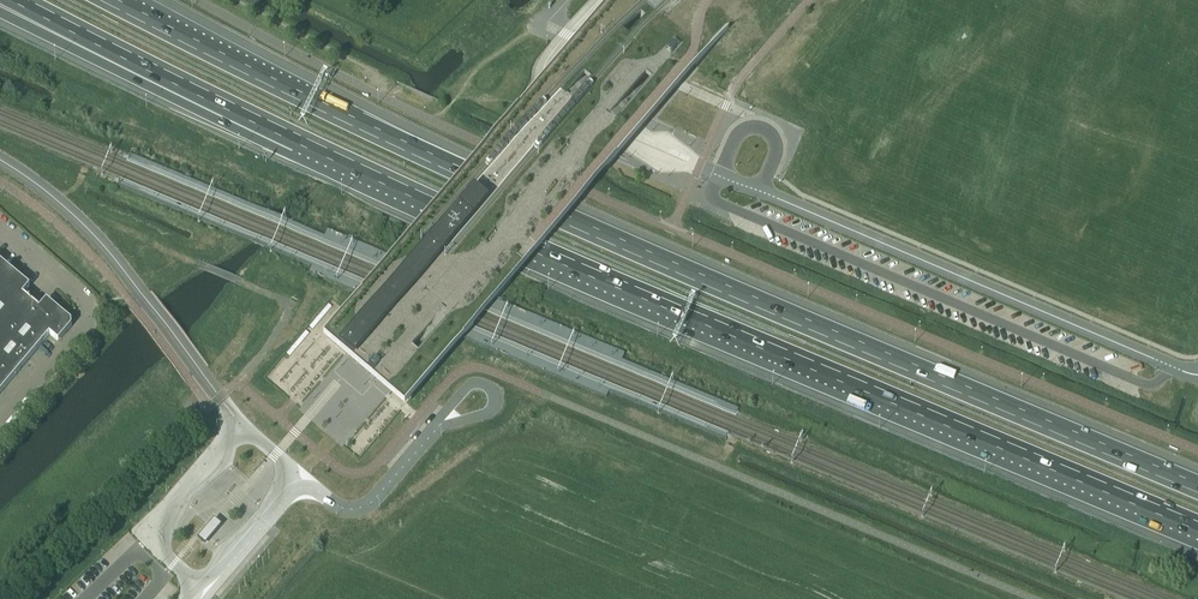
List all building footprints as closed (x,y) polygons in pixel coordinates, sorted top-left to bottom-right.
[(49,334),(58,342),(72,326),(71,321),(58,310),(46,300),(41,306),(43,307),(41,310),(40,310),(39,309),(38,309),(23,296),(22,295),(21,294),(23,291),(25,292),(30,286),(0,261),(0,393),(49,334)] [(222,524),(215,518),(199,536),(200,536),(206,542),(222,524)]
